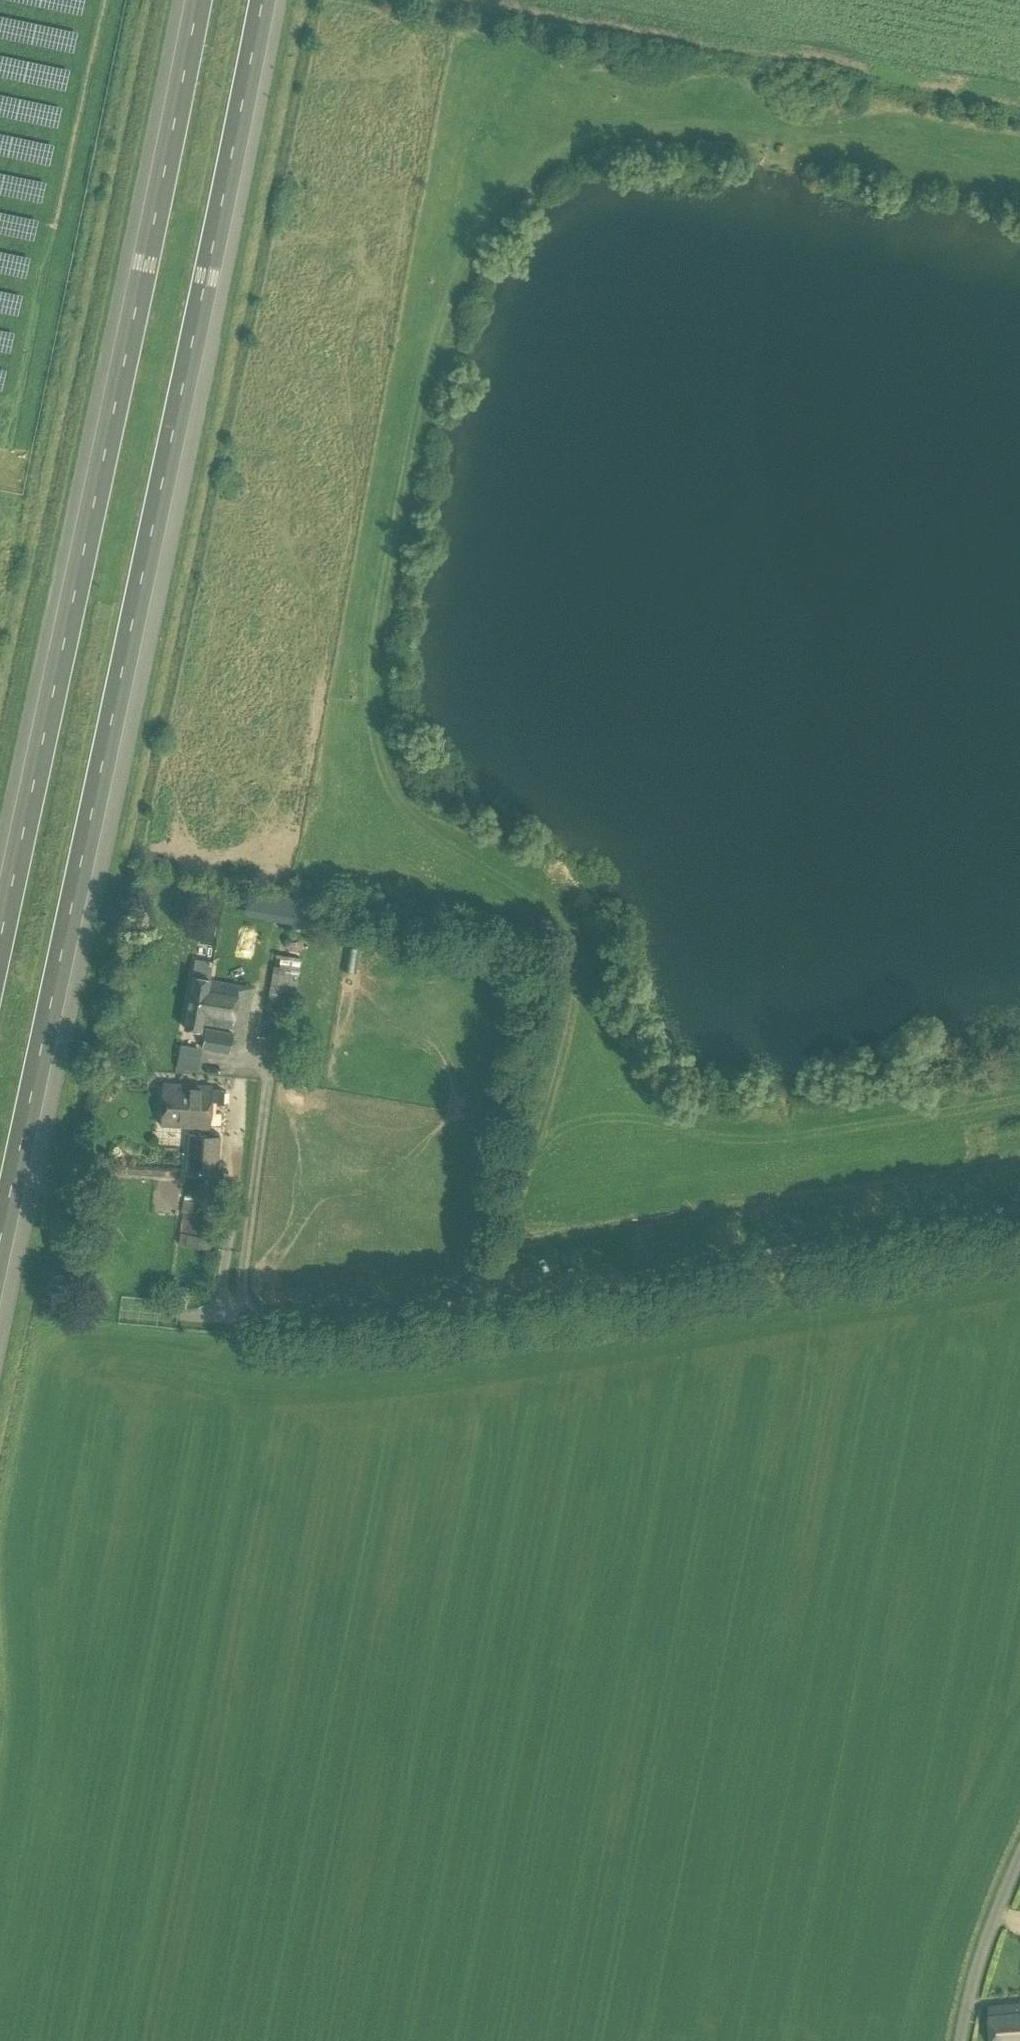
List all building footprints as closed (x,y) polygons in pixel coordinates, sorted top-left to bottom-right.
[(167,859),(156,857),(154,868),(166,870),(167,859)] [(308,994),(309,963),(284,962),(283,993),(308,994)] [(182,1028),(200,1030),(201,1025),(230,1030),(237,984),(209,979),(209,978),(190,975),(182,1028)] [(201,1048),(229,1054),(233,1032),(206,1028),(201,1048)] [(206,1073),(209,1051),(190,1048),(188,1070),(206,1073)] [(160,1126),(210,1129),(211,1104),(224,1105),(225,1091),(212,1091),(212,1086),(163,1083),(163,1089),(160,1126)] [(185,1173),(217,1175),(219,1136),(187,1135),(185,1173)] [(178,1241),(185,1243),(185,1245),(209,1248),(214,1216),(192,1213),(194,1202),(185,1201),(183,1211),(178,1241)] [(187,1303),(192,1296),(187,1288),(178,1288),(174,1296),(179,1304),(187,1303)] [(992,2040),(1019,2040),(1019,2003),(989,2006),(992,2040)]
